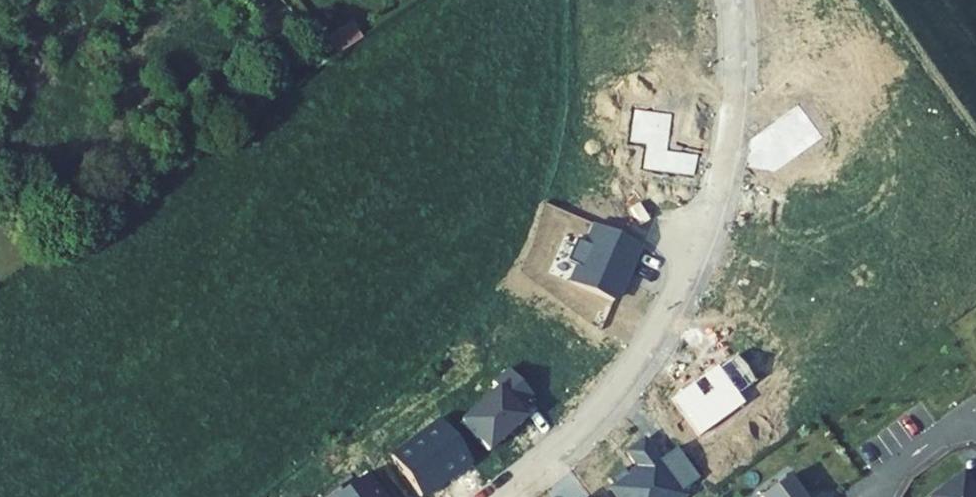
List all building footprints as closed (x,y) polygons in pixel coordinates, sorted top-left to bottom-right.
[(822,137),(799,104),(752,139),(747,166),(776,171),(822,137)] [(672,113),(635,108),(631,141),(647,143),(644,168),(693,175),(696,155),(667,151),(672,113)] [(634,260),(641,244),(597,225),(589,243),(577,238),(568,260),(580,265),(572,282),(614,300),(632,259),(634,260)] [(718,366),(673,399),(700,436),(745,403),(739,394),(756,381),(738,355),(720,369),(718,366)] [(500,386),(463,420),(489,449),(527,415),(519,406),(534,393),(511,368),(495,381),(500,386)] [(447,477),(449,479),(474,461),(442,419),(393,455),(422,495),(447,477)] [(619,496),(684,496),(687,495),(683,490),(700,477),(678,447),(661,459),(645,438),(628,451),(639,466),(629,474),(624,467),(609,478),(614,485),(612,487),(619,496)] [(343,490),(339,484),(320,496),(388,496),(369,471),(343,490)] [(972,488),(975,485),(975,483),(968,472),(934,496),(975,496),(975,494),(972,488)] [(792,475),(761,496),(808,496),(792,475)]
